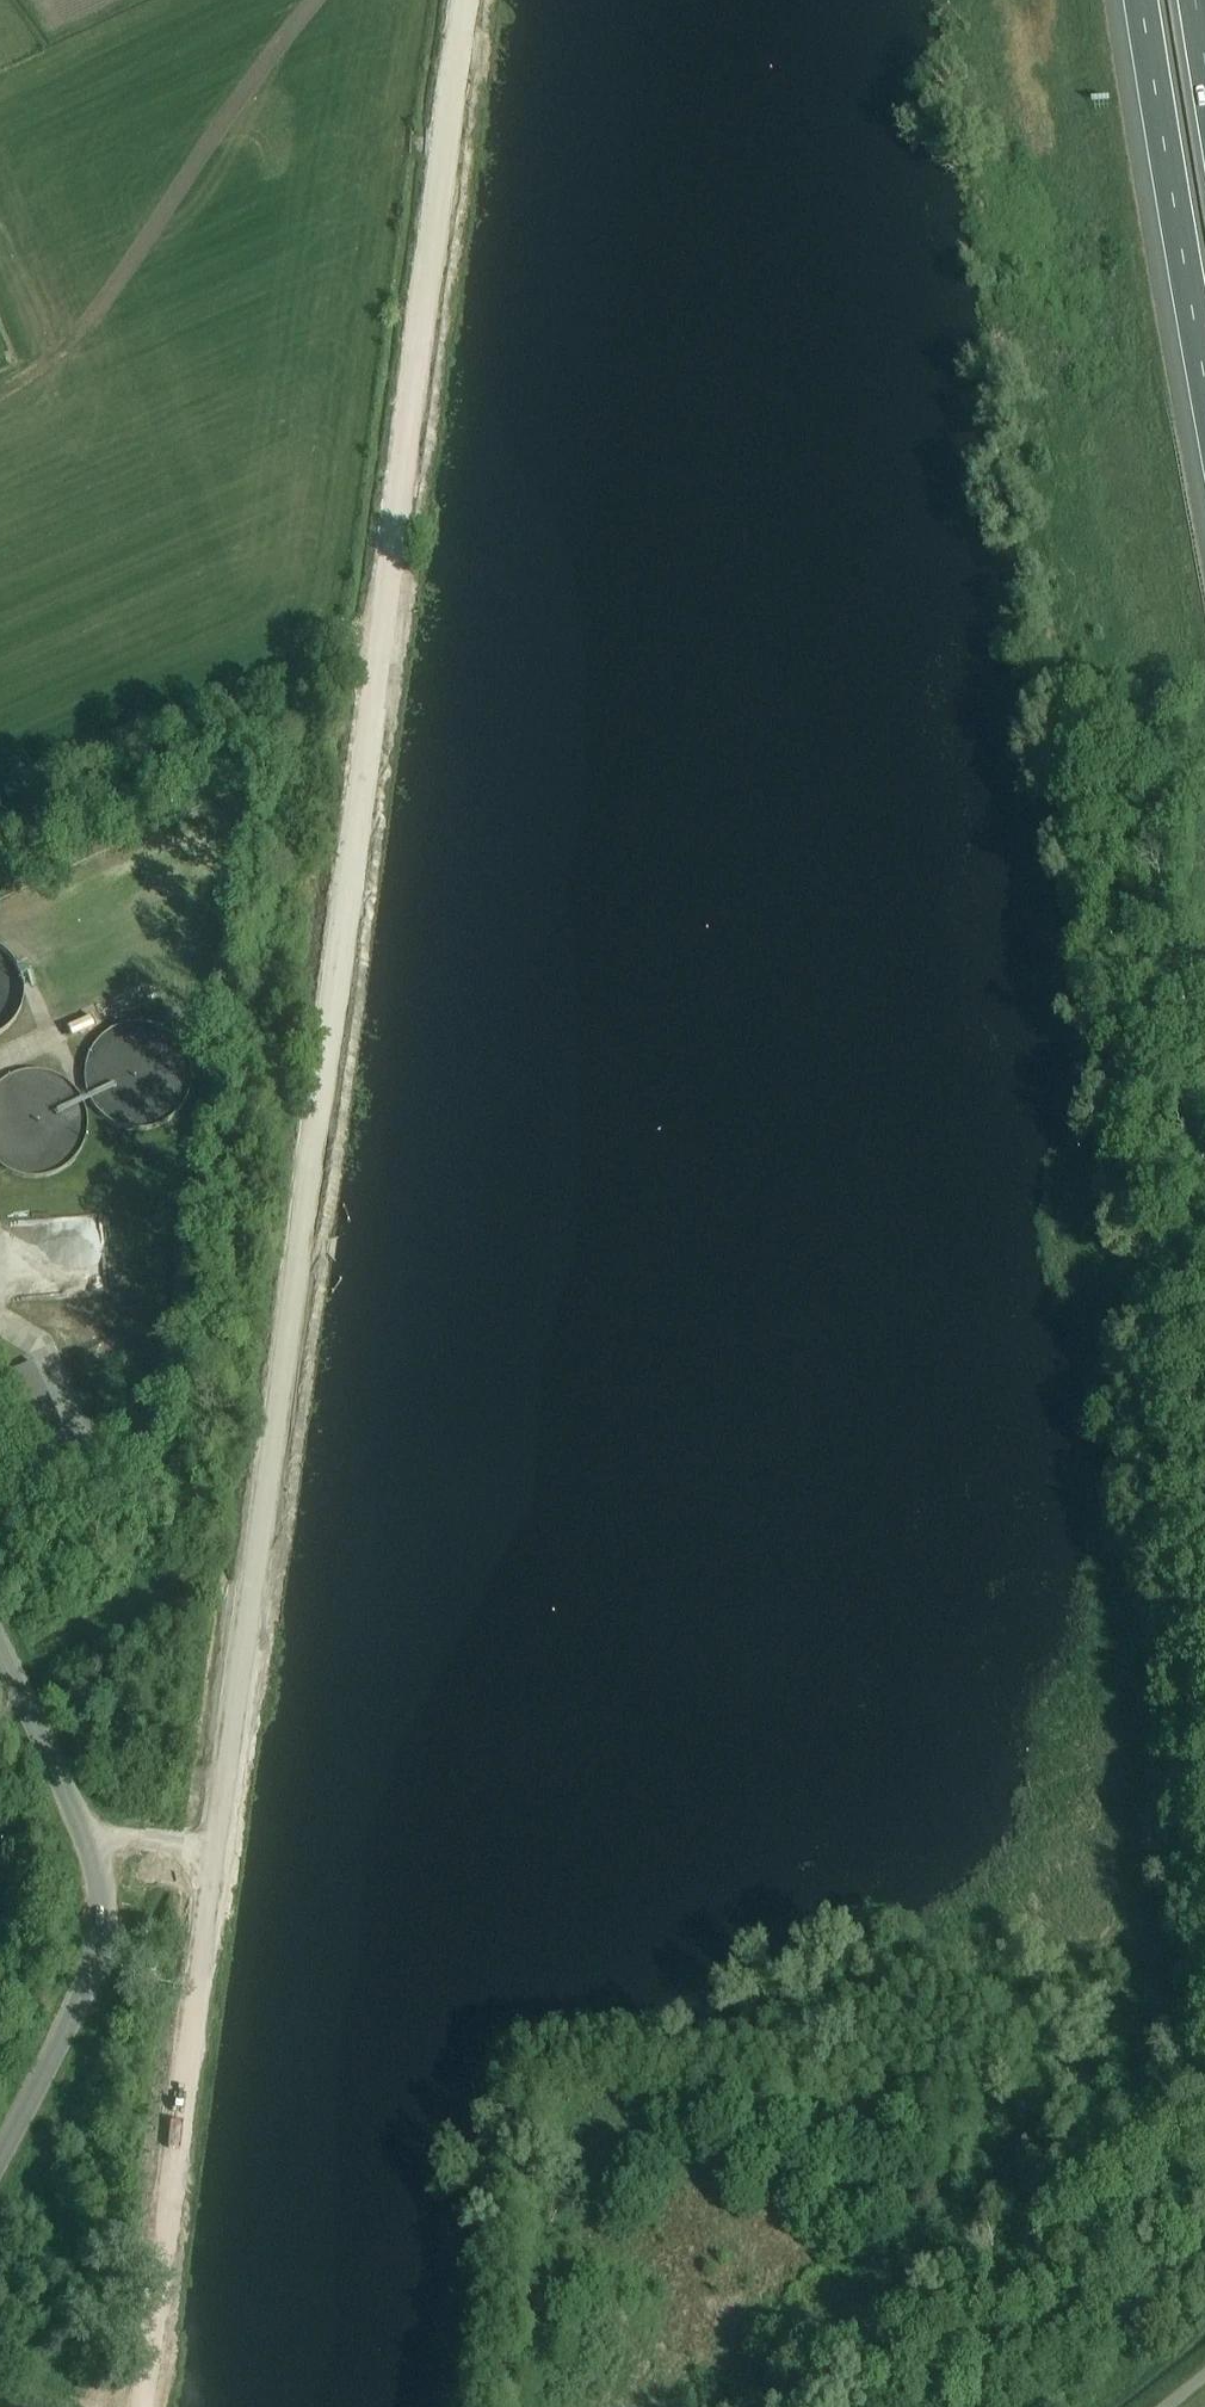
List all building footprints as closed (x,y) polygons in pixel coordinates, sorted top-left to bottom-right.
[(6,1375),(42,1457),(69,1445),(33,1363),(6,1375)]
